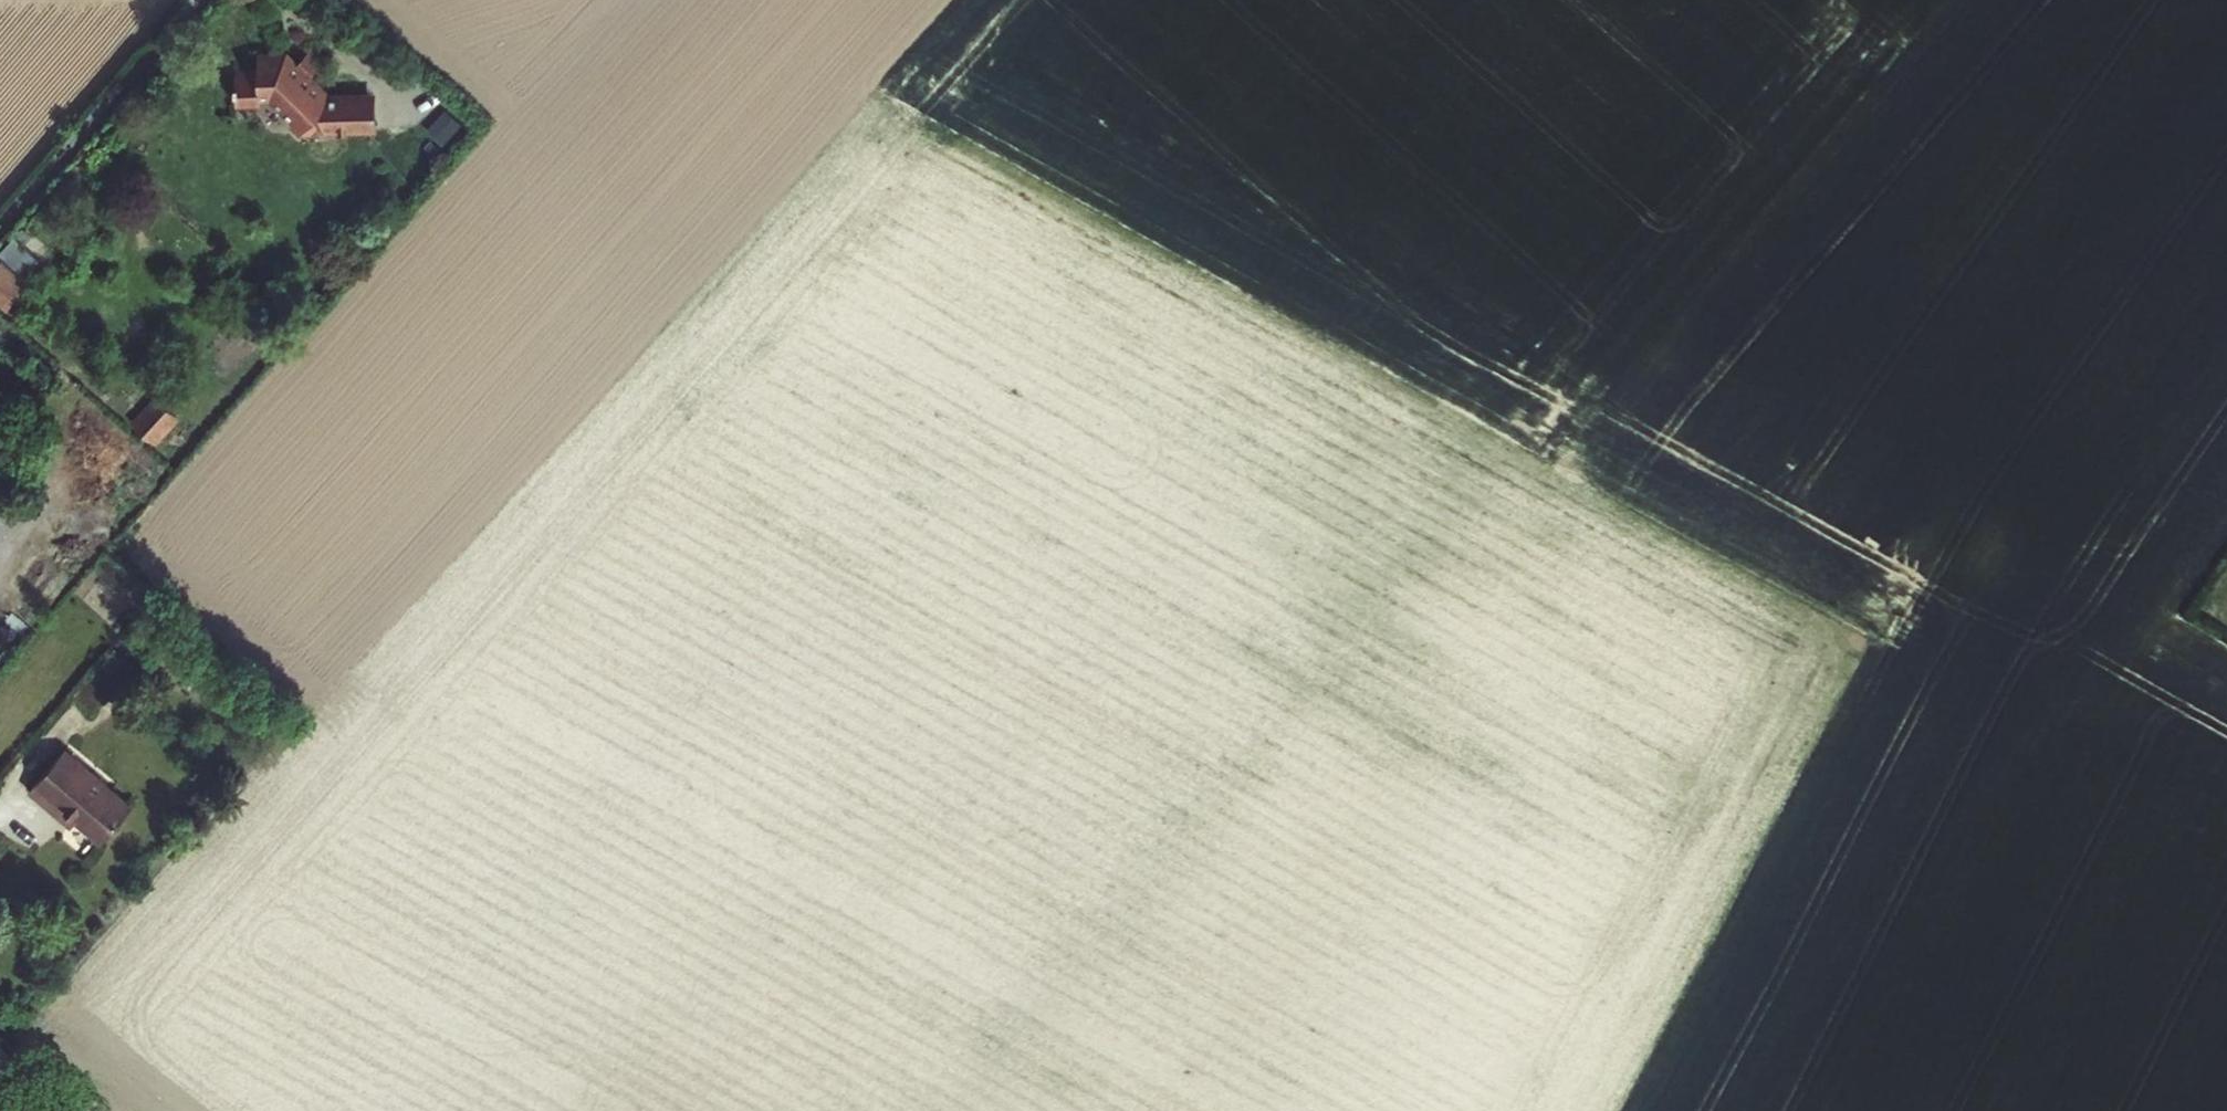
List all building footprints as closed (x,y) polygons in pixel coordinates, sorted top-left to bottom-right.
[(358,92),(340,76),(328,65),(317,54),(290,55),(290,72),(267,72),(268,101),(291,101),(291,95),(303,95),(328,118),(327,123),(335,130),(349,129),(358,118),(368,124),(407,124),(406,91),(358,92)] [(446,139),(461,121),(448,111),(433,129),(446,139)] [(19,241),(7,253),(23,268),(34,257),(19,241)] [(0,261),(0,296),(12,305),(29,282),(0,261)] [(135,821),(67,760),(31,800),(48,816),(52,811),(102,857),(135,821)]
